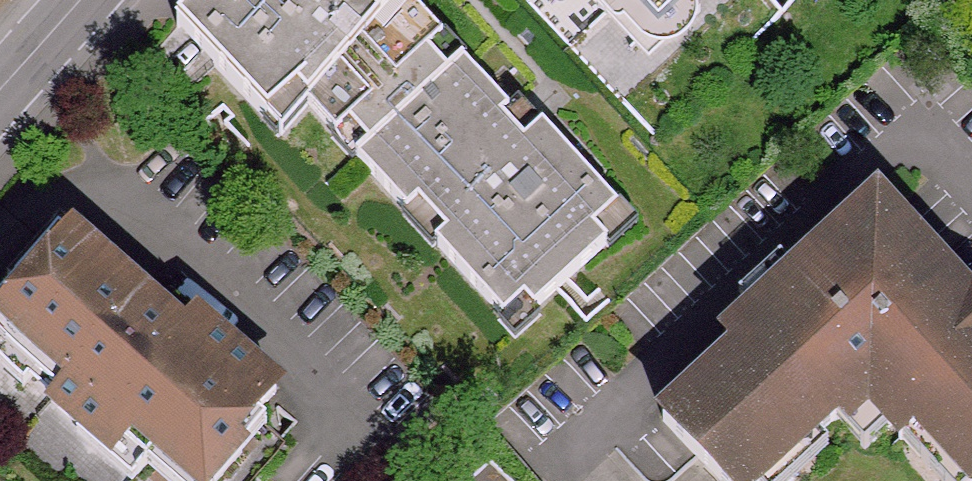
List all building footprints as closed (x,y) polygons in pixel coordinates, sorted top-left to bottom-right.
[(185,36),(284,148),(312,116),(343,150),(357,137),(378,159),(363,173),(413,226),(424,217),(454,250),(443,260),(511,336),(533,316),(542,326),(615,260),(602,245),(626,222),(555,145),(536,162),(512,138),(520,130),(469,75),(453,89),(433,68),(448,52),(408,8),(400,0),(218,0),(185,36)] [(610,12),(622,0),(599,0),(610,12)] [(610,12),(651,58),(704,10),(694,0),(687,0),(662,23),(641,0),(622,0),(610,12)] [(662,23),(687,0),(641,0),(662,23)] [(433,68),(453,89),(469,75),(474,71),(453,48),(448,52),(433,68)] [(524,134),(520,130),(512,138),(536,162),(555,145),(535,123),(524,134)] [(357,137),(343,150),(340,153),(360,176),(363,173),(378,159),(357,137)] [(889,250),(903,238),(909,231),(861,181),(811,226),(827,244),(859,216),(889,250)] [(963,358),(933,324),(959,301),(903,238),(889,250),(859,216),(827,244),(815,255),(808,247),(721,325),(731,337),(655,406),(721,480),(743,480),(751,473),(790,437),(784,430),(803,413),(810,421),(829,405),(853,383),(883,415),(897,403),(907,414),(916,407),(937,431),(929,438),(966,480),(971,475),(971,350),(963,358)] [(424,217),(413,226),(409,230),(440,263),(443,260),(454,250),(424,217)] [(629,219),(626,222),(602,245),(615,260),(619,265),(647,239),(629,219)] [(66,229),(1,308),(0,309),(0,354),(4,357),(0,362),(0,423),(70,480),(74,480),(81,473),(91,480),(191,480),(162,458),(179,439),(228,480),(257,444),(245,435),(269,406),(288,381),(207,314),(198,324),(172,302),(150,329),(133,315),(148,297),(66,229)] [(971,350),(971,289),(959,301),(933,324),(963,358),(971,350)] [(533,316),(511,336),(509,338),(525,355),(549,334),(542,326),(533,316)] [(853,383),(829,405),(858,437),(883,415),(853,383)] [(269,406),(245,435),(257,444),(280,415),(269,406)] [(966,480),(929,438),(937,431),(916,407),(907,414),(894,425),(944,480),(966,480)] [(751,473),(759,480),(767,480),(821,432),(810,421),(803,413),(784,430),(790,437),(751,473)] [(191,480),(227,480),(228,480),(179,439),(162,458),(191,480)]
